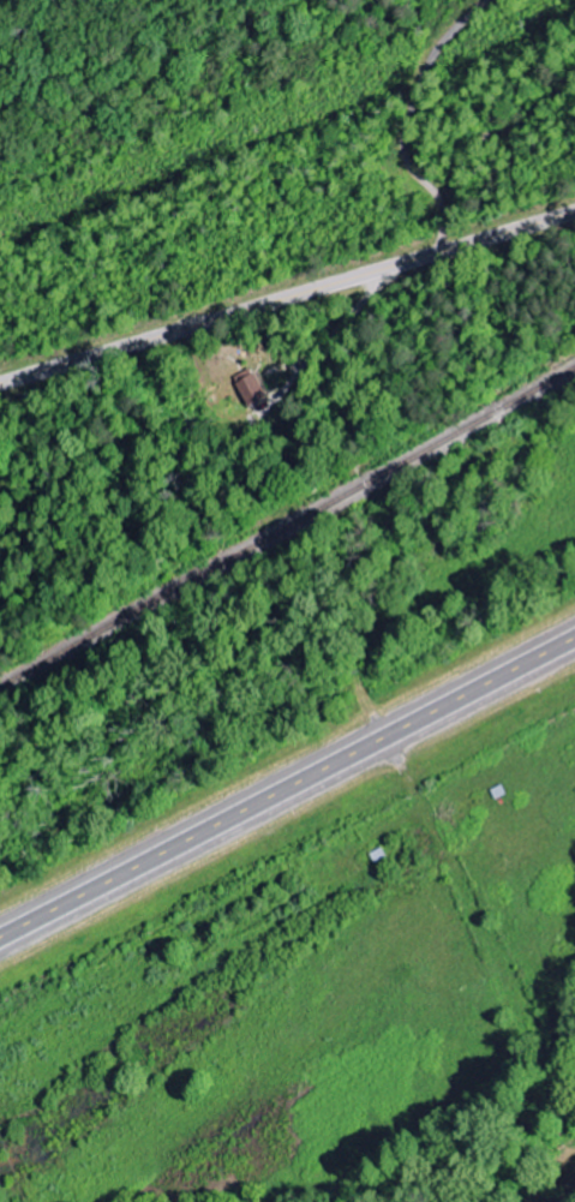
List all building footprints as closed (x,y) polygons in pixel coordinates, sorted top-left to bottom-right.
[(235,376),(247,407),(266,399),(255,368),(235,376)]
